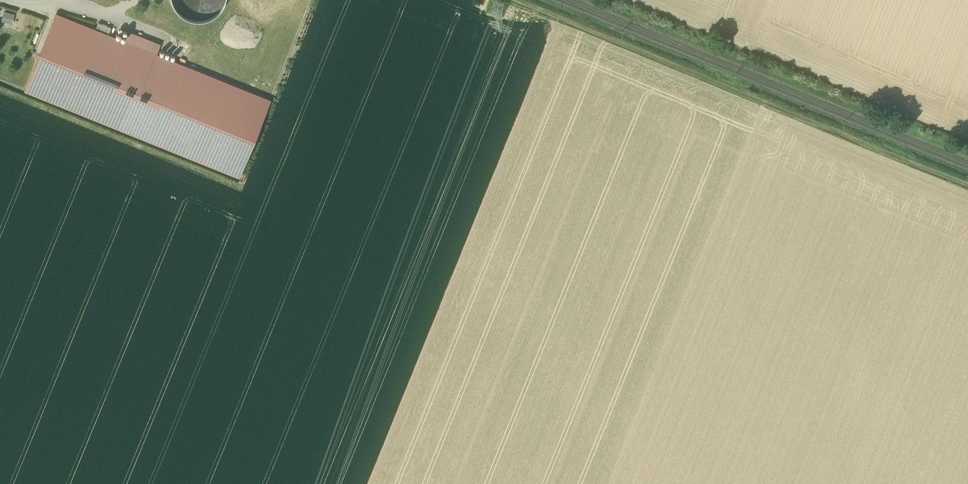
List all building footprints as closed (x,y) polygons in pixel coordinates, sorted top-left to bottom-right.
[(176,10),(184,17),(194,21),(205,20),(215,16),(223,8),(226,0),(172,0),(176,10)] [(13,22),(15,13),(4,11),(3,20),(13,22)] [(25,91),(240,177),(271,100),(155,54),(159,44),(130,32),(126,42),(56,14),(25,91)]
